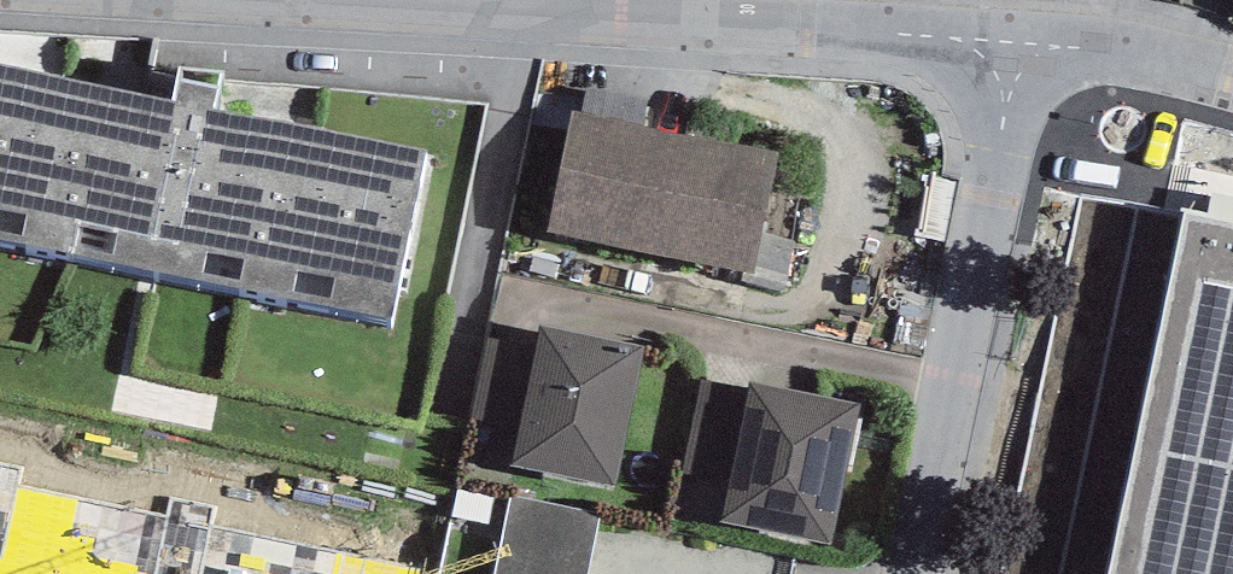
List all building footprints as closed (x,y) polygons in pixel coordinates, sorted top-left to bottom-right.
[(424,149),(213,106),(223,72),(179,68),(172,98),(0,63),(0,239),(390,319),(424,149)] [(778,152),(572,112),(548,231),(754,274),(778,152)] [(1182,213),(1106,573),(1232,573),(1232,223),(1182,213)] [(645,347),(541,327),(536,346),(520,429),(513,464),(618,484),(645,347)] [(470,420),(520,429),(536,346),(486,336),(470,420)] [(685,472),(730,481),(747,392),(702,383),(685,472)] [(860,403),(751,383),(747,392),(730,481),(722,522),(832,544),(860,403)] [(19,486),(23,465),(0,460),(0,482),(19,486)] [(146,513),(19,486),(0,482),(0,573),(133,573),(146,513)] [(513,495),(494,573),(589,573),(600,513),(513,495)] [(167,518),(212,528),(217,508),(172,498),(167,518)] [(146,513),(133,573),(421,573),(212,528),(167,518),(146,513)]
